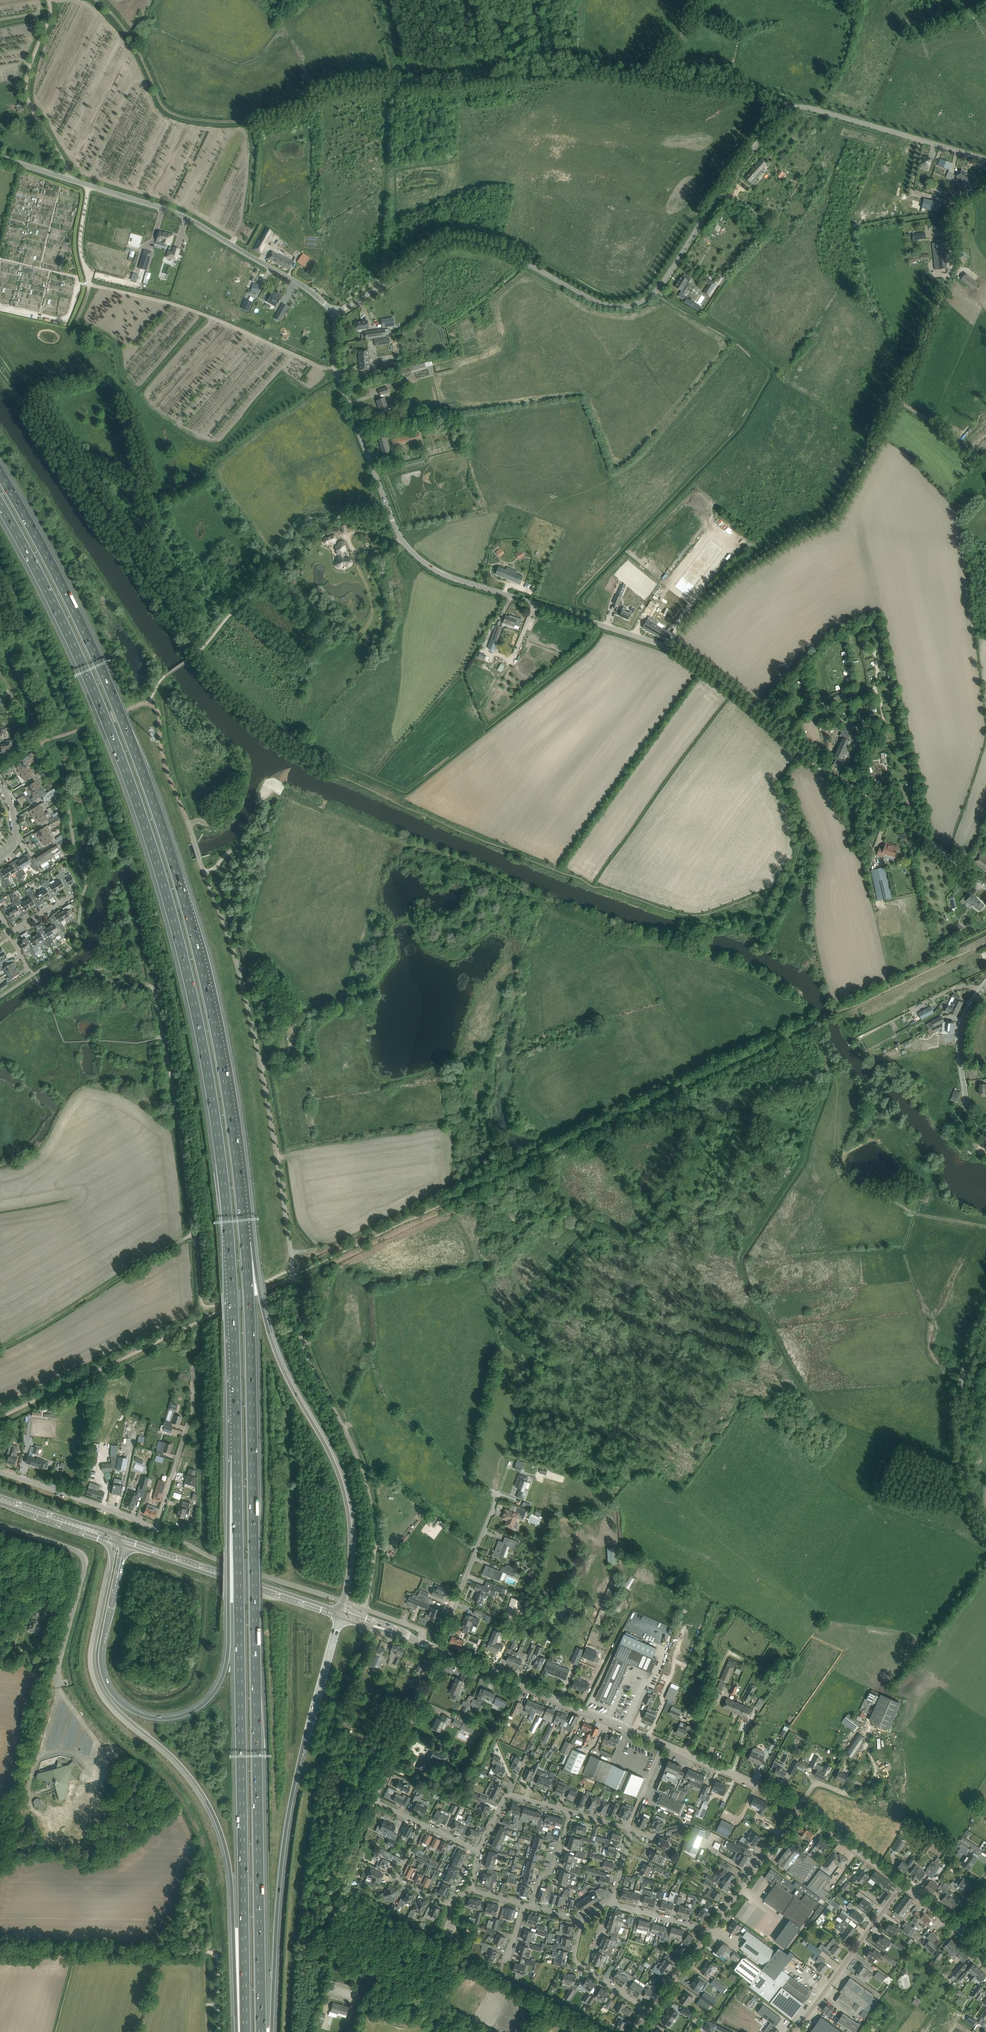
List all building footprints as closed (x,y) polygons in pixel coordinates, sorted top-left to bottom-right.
[(929,159),(922,157),(920,163),(926,166),(929,159)] [(762,159),(745,178),(751,184),(762,171),(761,170),(767,163),(762,159)] [(940,159),(938,166),(949,170),(952,163),(940,159)] [(959,185),(968,192),(976,181),(962,170),(958,175),(959,176),(955,180),(956,182),(959,185)] [(947,172),(945,178),(952,180),(954,174),(947,172)] [(765,183),(756,192),(760,196),(769,188),(765,183)] [(937,212),(940,203),(924,199),(922,208),(937,212)] [(260,253),(263,249),(272,233),(266,229),(253,249),(260,253)] [(159,232),(157,241),(163,242),(163,244),(169,245),(170,242),(171,242),(173,235),(167,233),(167,234),(159,232)] [(925,238),(924,233),(912,234),(912,241),(917,240),(917,239),(925,238)] [(178,237),(175,244),(185,248),(188,240),(178,237)] [(947,269),(943,239),(935,240),(936,249),(933,249),(935,270),(947,269)] [(168,251),(166,257),(176,260),(178,254),(179,249),(174,247),(172,252),(168,251)] [(289,271),(291,266),(294,262),(273,250),(268,259),(289,271)] [(144,251),(139,269),(147,271),(152,253),(144,251)] [(316,264),(312,261),(302,254),(297,261),(310,271),(316,264)] [(917,265),(916,261),(929,259),(928,254),(908,256),(909,266),(917,265)] [(973,290),(978,284),(966,273),(960,280),(973,290)] [(682,276),(675,287),(681,291),(683,288),(686,290),(690,284),(687,282),(688,280),(682,276)] [(708,296),(714,287),(716,283),(711,280),(703,293),(708,296)] [(251,292),(259,293),(260,284),(252,283),(251,292)] [(277,304),(278,302),(279,300),(280,301),(283,296),(278,293),(277,295),(272,292),(269,298),(266,302),(272,305),(274,302),(277,304)] [(692,308),(695,303),(687,298),(684,303),(692,308)] [(245,299),(241,309),(248,312),(253,302),(245,299)] [(279,309),(276,315),(281,318),(284,312),(279,309)] [(356,330),(368,328),(367,321),(355,323),(356,330)] [(384,329),(364,332),(365,339),(385,336),(384,329)] [(389,338),(374,340),(375,346),(390,344),(389,338)] [(359,371),(364,371),(369,370),(368,350),(363,351),(358,351),(359,371)] [(426,368),(425,367),(432,365),(431,361),(424,363),(424,362),(413,366),(413,365),(402,368),(402,370),(400,371),(401,376),(411,374),(411,373),(426,368)] [(417,379),(430,375),(428,369),(415,373),(417,379)] [(381,413),(386,411),(388,410),(384,398),(376,401),(381,413)] [(383,455),(388,454),(389,453),(385,438),(386,438),(384,431),(376,433),(383,455)] [(686,597),(724,549),(710,538),(680,578),(673,587),(686,597)] [(691,557),(695,549),(677,539),(673,547),(691,557)] [(345,549),(344,543),(341,542),(339,543),(338,546),(336,547),(337,553),(339,554),(339,557),(338,559),(338,561),(336,563),(336,565),(338,567),(341,567),(343,564),(345,564),(347,566),(349,566),(351,563),(351,561),(348,558),(344,559),(342,557),(342,553),(342,551),(345,549)] [(515,553),(519,559),(525,556),(521,550),(515,553)] [(520,584),(522,580),(524,574),(507,567),(506,570),(499,567),(496,574),(520,584)] [(644,582),(635,595),(646,603),(656,591),(644,582)] [(616,595),(613,603),(618,605),(621,597),(616,595)] [(651,600),(647,607),(653,611),(657,604),(651,600)] [(632,613),(626,611),(627,609),(621,606),(619,611),(622,612),(620,616),(626,618),(626,619),(628,620),(629,620),(632,613)] [(506,616),(504,623),(514,627),(515,625),(520,627),(522,620),(509,615),(510,616),(510,617),(506,616)] [(664,641),(669,632),(647,620),(642,628),(664,641)] [(474,683),(490,689),(501,656),(493,653),(502,627),(496,625),(491,640),(484,638),(481,647),(486,649),(474,683)] [(884,675),(886,682),(892,680),(890,673),(884,675)] [(879,717),(878,709),(873,710),(873,713),(868,713),(869,718),(879,717)] [(826,712),(820,715),(824,723),(830,720),(826,712)] [(854,734),(846,730),(844,729),(844,727),(841,725),(840,727),(834,725),(833,727),(842,731),(840,735),(842,736),(834,756),(837,757),(833,765),(842,769),(844,765),(847,766),(853,753),(847,750),(850,742),(854,744),(858,734),(855,733),(854,734)] [(830,742),(828,735),(824,736),(827,748),(833,747),(831,741),(830,742)] [(13,740),(6,741),(6,744),(0,745),(0,753),(11,752),(10,746),(14,745),(13,740)] [(27,761),(32,757),(30,754),(20,760),(22,764),(20,765),(24,772),(31,768),(27,761)] [(20,765),(18,766),(17,766),(14,765),(3,773),(5,776),(14,771),(17,776),(24,772),(20,765)] [(36,774),(35,774),(31,768),(24,772),(28,779),(32,777),(33,779),(40,775),(38,772),(36,774)] [(21,783),(28,779),(24,772),(17,776),(21,783)] [(38,779),(39,779),(42,778),(40,775),(33,779),(35,782),(31,784),(35,791),(43,786),(38,779)] [(908,791),(918,787),(916,780),(906,784),(908,791)] [(29,795),(35,791),(31,784),(24,788),(29,795)] [(35,791),(40,798),(47,793),(43,786),(35,791)] [(30,804),(40,798),(35,791),(29,795),(26,797),(30,804)] [(40,814),(47,809),(43,802),(36,807),(40,814)] [(33,818),(40,814),(36,807),(29,811),(33,818)] [(54,818),(58,815),(56,813),(51,816),(47,809),(40,814),(44,821),(48,819),(49,821),(54,818)] [(37,825),(44,821),(40,814),(33,818),(37,825)] [(60,819),(58,816),(58,815),(54,818),(49,821),(51,824),(60,819)] [(44,837),(52,832),(47,825),(40,830),(44,837)] [(37,841),(44,837),(40,830),(33,834),(37,841)] [(44,837),(49,844),(56,839),(52,832),(44,837)] [(42,848),(49,844),(44,837),(37,841),(42,848)] [(61,852),(58,846),(63,843),(62,839),(58,841),(54,844),(55,846),(50,850),(54,857),(61,852)] [(879,848),(878,853),(877,854),(884,857),(885,853),(894,856),(896,852),(898,847),(897,847),(897,848),(890,846),(891,845),(886,843),(884,849),(879,848)] [(48,861),(54,857),(50,850),(43,854),(48,861)] [(37,867),(32,859),(28,852),(24,855),(25,857),(22,859),(27,867),(30,864),(33,869),(37,867)] [(38,867),(48,861),(43,854),(36,858),(39,863),(37,864),(38,867)] [(977,859),(974,862),(985,872),(985,858),(981,854),(977,859)] [(27,867),(22,859),(19,861),(18,859),(13,861),(23,878),(25,878),(25,876),(24,875),(26,874),(23,869),(27,867)] [(22,879),(23,878),(13,861),(9,864),(10,866),(7,868),(12,876),(15,873),(18,878),(19,879),(22,879)] [(67,877),(64,872),(62,869),(61,869),(58,865),(56,866),(55,866),(60,873),(69,889),(73,886),(72,884),(75,882),(71,875),(67,877)] [(885,867),(871,870),(878,900),(892,897),(885,867)] [(7,868),(4,870),(3,868),(0,869),(0,873),(7,885),(11,883),(8,878),(12,876),(7,868)] [(69,889),(60,873),(56,875),(59,880),(55,882),(60,890),(63,888),(64,890),(68,888),(69,889)] [(48,880),(47,881),(45,878),(43,879),(45,882),(54,897),(58,894),(57,892),(60,890),(55,882),(55,883),(53,880),(50,882),(48,880)] [(54,897),(45,882),(43,880),(41,881),(42,884),(41,884),(44,889),(40,891),(45,899),(48,897),(49,899),(54,897)] [(34,889),(32,890),(30,887),(29,888),(39,905),(43,903),(42,901),(45,899),(40,891),(37,894),(34,889)] [(35,908),(39,905),(29,888),(26,890),(28,892),(27,893),(30,898),(26,900),(30,908),(33,906),(35,908)] [(971,903),(976,908),(980,911),(984,905),(978,900),(978,899),(972,894),(968,898),(966,901),(970,904),(971,903)] [(30,908),(26,900),(22,902),(19,897),(18,898),(17,895),(14,897),(24,914),(29,912),(28,909),(30,908)] [(20,917),(24,914),(14,897),(11,899),(13,901),(12,902),(13,904),(10,907),(17,918),(20,916),(20,917)] [(951,909),(957,908),(954,898),(948,900),(951,909)] [(61,912),(65,920),(69,918),(72,923),(72,922),(73,923),(75,921),(76,920),(71,913),(73,912),(71,910),(70,910),(69,910),(69,909),(71,907),(72,905),(70,905),(69,904),(62,908),(64,910),(61,912)] [(10,907),(6,909),(5,906),(1,909),(10,923),(14,920),(17,918),(10,907)] [(65,920),(61,912),(58,914),(56,912),(52,915),(55,920),(63,932),(65,930),(64,927),(65,927),(63,924),(67,922),(65,920)] [(52,925),(49,927),(54,934),(56,937),(59,935),(61,937),(63,939),(66,937),(64,934),(63,932),(55,920),(51,923),(52,925)] [(45,926),(41,929),(50,944),(51,946),(53,945),(54,943),(53,942),(53,941),(50,936),(54,934),(49,927),(46,928),(45,926)] [(46,946),(50,944),(41,929),(36,932),(38,934),(35,936),(41,945),(44,943),(46,946)] [(31,935),(26,938),(35,952),(37,956),(40,954),(38,951),(39,950),(37,948),(41,945),(35,936),(32,937),(31,935)] [(23,943),(20,944),(25,952),(28,950),(31,955),(33,954),(35,957),(37,956),(35,952),(26,938),(22,940),(23,943)] [(8,959),(4,952),(0,954),(0,964),(8,959)] [(7,973),(17,968),(13,962),(5,967),(3,968),(4,971),(5,970),(7,973)] [(17,968),(7,973),(9,977),(6,979),(8,982),(14,978),(14,977),(20,973),(17,968)] [(952,1006),(959,1010),(963,1003),(958,1000),(960,997),(953,994),(952,997),(955,999),(952,1006)] [(948,1005),(945,1012),(948,1013),(949,1012),(956,1016),(959,1010),(952,1006),(951,1006),(948,1005)] [(931,1007),(918,1013),(922,1019),(934,1013),(931,1007)] [(936,1019),(930,1022),(933,1028),(939,1025),(936,1019)] [(933,1028),(928,1031),(930,1035),(946,1027),(946,1031),(954,1032),(955,1023),(947,1022),(947,1021),(944,1022),(939,1025),(933,1028)] [(979,1084),(978,1093),(985,1093),(985,1084),(979,1084)] [(951,1100),(957,1103),(961,1092),(954,1090),(951,1100)] [(166,1419),(164,1423),(172,1426),(173,1423),(178,1424),(181,1416),(175,1414),(177,1408),(176,1408),(176,1406),(172,1404),(171,1406),(170,1406),(169,1409),(172,1410),(169,1420),(166,1419)] [(172,1445),(164,1442),(162,1442),(159,1450),(157,1449),(156,1453),(161,1454),(162,1451),(170,1453),(172,1445)] [(13,1455),(16,1448),(12,1447),(9,1446),(8,1449),(11,1450),(7,1462),(15,1465),(17,1457),(13,1455)] [(43,1468),(46,1469),(48,1469),(49,1463),(49,1462),(28,1455),(25,1462),(43,1468)] [(119,1457),(116,1468),(125,1470),(128,1459),(119,1457)] [(517,1460),(515,1469),(521,1471),(521,1469),(523,1470),(525,1462),(523,1462),(517,1460)] [(102,1471),(112,1470),(112,1463),(102,1464),(102,1471)] [(185,1483),(184,1486),(192,1489),(193,1486),(195,1486),(196,1483),(195,1482),(196,1477),(195,1476),(196,1470),(190,1468),(185,1483)] [(527,1477),(519,1474),(515,1486),(518,1487),(517,1489),(519,1490),(517,1497),(524,1499),(526,1492),(524,1491),(528,1482),(526,1481),(527,1477)] [(145,1490),(149,1478),(142,1476),(139,1488),(145,1490)] [(112,1488),(111,1493),(120,1495),(122,1490),(123,1485),(118,1484),(119,1479),(114,1478),(113,1483),(112,1488)] [(159,1479),(154,1496),(161,1498),(166,1482),(159,1479)] [(102,1500),(105,1493),(89,1487),(86,1495),(102,1500)] [(130,1490),(126,1499),(124,1504),(133,1508),(135,1503),(136,1504),(140,1494),(130,1490)] [(180,1507),(177,1515),(183,1517),(185,1512),(189,1513),(191,1507),(190,1506),(191,1503),(183,1501),(181,1505),(180,1508),(180,1507)] [(419,1503),(416,1507),(423,1513),(426,1509),(419,1503)] [(506,1509),(504,1514),(502,1519),(507,1520),(505,1525),(510,1527),(513,1528),(517,1529),(519,1524),(515,1523),(517,1517),(521,1519),(523,1520),(527,1510),(517,1506),(516,1509),(515,1512),(511,1511),(506,1509)] [(146,1507),(144,1514),(149,1516),(152,1509),(146,1507)] [(152,1509),(149,1516),(154,1518),(157,1511),(158,1508),(155,1507),(153,1510),(152,1509)] [(430,1516),(428,1520),(434,1524),(436,1520),(430,1516)] [(517,1541),(510,1538),(505,1536),(503,1542),(499,1541),(500,1541),(498,1547),(497,1547),(494,1553),(493,1552),(492,1555),(499,1558),(500,1555),(503,1557),(507,1546),(514,1549),(517,1541)] [(615,1548),(608,1548),(608,1564),(616,1564),(615,1548)] [(482,1574),(500,1581),(500,1579),(503,1572),(486,1565),(486,1566),(487,1566),(484,1574),(482,1574)] [(508,1570),(507,1574),(519,1579),(521,1575),(513,1572),(508,1570)] [(433,1590),(431,1594),(442,1599),(445,1593),(447,1594),(449,1590),(445,1588),(444,1587),(444,1588),(435,1584),(435,1585),(437,1585),(435,1591),(433,1590)] [(477,1594),(474,1600),(477,1601),(476,1602),(477,1602),(479,1603),(478,1604),(478,1605),(479,1605),(479,1606),(480,1606),(480,1607),(481,1607),(482,1607),(482,1606),(483,1606),(484,1605),(484,1604),(484,1603),(483,1603),(483,1602),(482,1602),(483,1598),(485,1599),(486,1599),(487,1599),(487,1598),(490,1593),(491,1588),(487,1587),(486,1588),(481,1587),(477,1585),(477,1584),(476,1584),(474,1589),(478,1591),(477,1594)] [(409,1596),(407,1601),(428,1609),(432,1599),(427,1597),(418,1593),(416,1599),(409,1596)] [(511,1598),(507,1611),(516,1614),(520,1601),(511,1598)] [(426,1614),(425,1617),(436,1622),(438,1616),(437,1615),(439,1610),(440,1608),(439,1607),(437,1606),(435,1606),(435,1608),(432,1607),(428,1615),(426,1614)] [(605,1611),(600,1609),(595,1623),(600,1625),(605,1611)] [(474,1617),(471,1616),(466,1614),(461,1627),(472,1631),(474,1626),(477,1627),(480,1619),(474,1617)] [(29,1630),(29,1631),(34,1632),(35,1631),(40,1632),(40,1634),(45,1635),(45,1632),(46,1632),(47,1623),(39,1621),(39,1622),(37,1621),(32,1620),(29,1630)] [(501,1651),(503,1647),(504,1645),(501,1644),(500,1645),(495,1643),(500,1633),(495,1630),(490,1641),(487,1648),(498,1652),(498,1650),(501,1651)] [(657,1648),(624,1634),(596,1698),(610,1704),(628,1663),(651,1673),(657,1659),(653,1657),(657,1648)] [(452,1636),(449,1643),(455,1645),(454,1647),(459,1649),(459,1647),(461,1648),(464,1641),(452,1636)] [(397,1665),(402,1653),(404,1648),(393,1644),(390,1651),(396,1653),(392,1663),(397,1665)] [(531,1659),(534,1649),(536,1645),(532,1644),(527,1657),(531,1659)] [(379,1646),(377,1652),(383,1655),(386,1649),(379,1646)] [(577,1647),(571,1662),(577,1665),(583,1650),(577,1647)] [(586,1648),(582,1657),(593,1661),(597,1652),(586,1648)] [(508,1657),(506,1662),(513,1664),(517,1653),(514,1652),(511,1651),(509,1655),(508,1657)] [(517,1653),(513,1664),(519,1667),(521,1662),(522,1660),(524,1654),(518,1652),(517,1653)] [(378,1667),(382,1658),(375,1655),(371,1665),(378,1667)] [(541,1669),(542,1665),(545,1659),(537,1656),(533,1666),(537,1668),(537,1669),(539,1670),(540,1669),(541,1669)] [(419,1662),(417,1667),(416,1671),(423,1674),(426,1667),(428,1668),(431,1661),(426,1659),(423,1665),(422,1665),(423,1664),(419,1662)] [(562,1670),(559,1669),(560,1666),(548,1661),(544,1671),(543,1674),(547,1676),(548,1672),(565,1679),(569,1670),(563,1667),(562,1670)] [(723,1691),(725,1684),(727,1685),(734,1667),(727,1664),(717,1689),(723,1691)] [(749,1676),(747,1680),(758,1686),(760,1682),(749,1676)] [(456,1678),(450,1691),(453,1693),(451,1697),(458,1700),(460,1695),(459,1695),(462,1688),(463,1688),(466,1682),(460,1679),(456,1678)] [(586,1691),(589,1683),(589,1682),(581,1679),(581,1680),(575,1678),(572,1687),(573,1687),(573,1688),(575,1689),(576,1688),(579,1690),(580,1688),(586,1691)] [(734,1695),(738,1686),(734,1684),(730,1693),(734,1695)] [(757,1688),(750,1684),(742,1699),(749,1702),(757,1688)] [(677,1691),(670,1688),(665,1699),(672,1702),(677,1691)] [(479,1693),(479,1694),(482,1696),(481,1697),(492,1701),(493,1700),(495,1701),(494,1703),(504,1707),(507,1701),(497,1697),(496,1698),(494,1697),(495,1694),(485,1689),(484,1690),(481,1689),(479,1693)] [(870,1692),(866,1699),(874,1703),(878,1696),(870,1692)] [(889,1729),(901,1703),(881,1694),(869,1720),(889,1729)] [(749,1720),(751,1715),(753,1710),(727,1698),(723,1708),(749,1720)] [(760,1698),(755,1707),(759,1709),(764,1700),(760,1698)] [(473,1699),(470,1705),(474,1706),(473,1709),(476,1710),(477,1707),(478,1708),(480,1701),(473,1699)] [(865,1699),(859,1710),(862,1711),(859,1716),(858,1716),(856,1719),(863,1722),(872,1702),(865,1699)] [(534,1711),(537,1704),(528,1700),(525,1707),(526,1708),(525,1712),(530,1714),(532,1710),(534,1711)] [(515,1717),(521,1703),(516,1701),(510,1715),(515,1717)] [(465,1715),(470,1705),(463,1702),(461,1705),(464,1706),(461,1713),(465,1715)] [(542,1714),(543,1711),(545,1707),(537,1704),(534,1711),(532,1710),(530,1714),(529,1717),(528,1718),(531,1720),(532,1717),(533,1717),(536,1712),(542,1714)] [(678,1717),(681,1710),(672,1706),(669,1713),(678,1717)] [(551,1709),(548,1708),(543,1718),(550,1721),(555,1711),(554,1711),(555,1710),(554,1710),(552,1708),(551,1709)] [(653,1723),(655,1719),(657,1715),(647,1710),(643,1719),(653,1723)] [(556,1719),(554,1723),(562,1727),(564,1722),(565,1721),(567,1716),(567,1715),(563,1714),(561,1714),(561,1713),(559,1712),(558,1713),(558,1712),(556,1717),(555,1719),(556,1719)] [(843,1720),(855,1730),(861,1723),(848,1713),(843,1720)] [(575,1726),(577,1722),(579,1717),(573,1714),(568,1723),(565,1729),(571,1732),(575,1726)] [(442,1733),(444,1728),(442,1727),(444,1723),(448,1725),(451,1719),(443,1715),(442,1715),(443,1715),(441,1720),(437,1718),(432,1728),(442,1733)] [(540,1723),(542,1718),(538,1716),(530,1731),(534,1733),(539,1723),(540,1723)] [(459,1727),(462,1721),(455,1718),(452,1724),(459,1727)] [(542,1719),(538,1728),(542,1730),(546,1721),(542,1719)] [(464,1723),(461,1728),(471,1733),(473,1728),(464,1723)] [(591,1730),(593,1726),(584,1723),(582,1728),(581,1730),(587,1733),(589,1733),(590,1730),(591,1730)] [(679,1726),(676,1733),(685,1737),(688,1729),(689,1730),(690,1726),(685,1724),(683,1727),(679,1726)] [(548,1736),(553,1727),(549,1726),(542,1740),(546,1742),(549,1736),(548,1736)] [(586,1746),(587,1743),(590,1734),(592,1735),(591,1737),(594,1739),(595,1736),(596,1736),(599,1729),(593,1726),(591,1730),(590,1730),(589,1733),(587,1733),(584,1739),(583,1742),(582,1744),(586,1746)] [(865,1737),(858,1733),(843,1756),(851,1761),(864,1742),(863,1741),(865,1737)] [(583,1742),(584,1739),(578,1737),(578,1735),(576,1734),(574,1738),(571,1743),(573,1744),(574,1745),(577,1739),(583,1742)] [(616,1736),(616,1737),(614,1736),(614,1737),(611,1735),(611,1736),(606,1734),(603,1742),(608,1744),(608,1743),(616,1746),(620,1738),(619,1738),(618,1737),(616,1736)] [(573,1744),(571,1743),(566,1741),(560,1752),(568,1756),(573,1744)] [(111,1743),(106,1745),(110,1760),(115,1759),(111,1743)] [(761,1765),(764,1756),(765,1755),(764,1751),(756,1748),(753,1748),(752,1751),(748,1759),(761,1765)] [(421,1757),(417,1767),(421,1769),(426,1772),(431,1762),(433,1757),(444,1762),(446,1757),(430,1749),(426,1759),(421,1757)] [(570,1770),(578,1774),(586,1754),(572,1749),(564,1768),(570,1770)] [(812,1760),(815,1754),(809,1751),(806,1759),(811,1761),(812,1760)] [(495,1769),(494,1772),(503,1776),(505,1770),(505,1769),(503,1768),(503,1767),(501,1762),(499,1761),(501,1758),(494,1755),(493,1758),(494,1759),(492,1762),(494,1768),(495,1769)] [(523,1761),(522,1761),(520,1760),(520,1758),(513,1755),(511,1760),(514,1761),(512,1765),(516,1767),(515,1769),(519,1771),(521,1766),(523,1761)] [(602,1782),(610,1763),(591,1755),(583,1774),(602,1782)] [(815,1756),(810,1767),(815,1769),(817,1763),(820,1758),(815,1756)] [(525,1773),(523,1778),(529,1781),(532,1776),(534,1777),(540,1763),(541,1761),(538,1759),(537,1762),(533,1769),(531,1769),(531,1770),(527,1768),(525,1773)] [(52,1788),(53,1788),(56,1787),(60,1800),(64,1799),(65,1797),(64,1796),(68,1781),(76,1779),(71,1773),(72,1768),(76,1765),(72,1761),(69,1765),(64,1766),(58,1761),(56,1769),(41,1773),(40,1773),(38,1773),(37,1777),(55,1782),(55,1783),(46,1781),(45,1783),(49,1785),(49,1786),(50,1786),(50,1787),(51,1787),(51,1788),(52,1788)] [(684,1772),(680,1771),(682,1766),(669,1761),(665,1769),(682,1777),(684,1772)] [(783,1768),(778,1766),(779,1764),(774,1762),(771,1769),(775,1771),(774,1774),(778,1776),(778,1775),(784,1777),(786,1772),(782,1770),(783,1768)] [(621,1790),(636,1796),(644,1778),(628,1771),(629,1771),(628,1771),(610,1763),(602,1782),(620,1790),(621,1790)] [(816,1771),(814,1775),(824,1780),(827,1775),(828,1773),(829,1773),(832,1767),(827,1764),(825,1767),(823,1771),(817,1768),(817,1770),(816,1771)] [(844,1767),(841,1766),(836,1778),(844,1782),(847,1775),(842,1773),(844,1767)] [(691,1784),(696,1772),(688,1769),(685,1776),(686,1776),(685,1780),(689,1782),(688,1783),(687,1786),(686,1785),(684,1789),(682,1788),(678,1786),(677,1789),(681,1790),(677,1799),(683,1802),(688,1790),(688,1791),(690,1787),(691,1784)] [(548,1774),(545,1773),(539,1770),(538,1772),(536,1777),(539,1778),(536,1784),(542,1786),(547,1775),(548,1774)] [(705,1776),(696,1772),(691,1784),(701,1788),(703,1784),(701,1783),(705,1776)] [(550,1775),(550,1776),(547,1775),(542,1786),(548,1789),(551,1783),(554,1785),(556,1780),(557,1778),(550,1775)] [(491,1789),(499,1793),(502,1787),(494,1783),(495,1782),(492,1780),(490,1783),(493,1785),(491,1789)] [(565,1784),(563,1783),(563,1781),(560,1780),(554,1793),(561,1796),(563,1791),(566,1792),(569,1785),(566,1784),(565,1784)] [(399,1781),(396,1787),(400,1789),(402,1790),(407,1792),(410,1786),(405,1784),(399,1781)] [(712,1789),(712,1791),(715,1792),(716,1791),(717,1789),(720,1791),(719,1792),(720,1793),(724,1794),(727,1788),(723,1786),(723,1784),(716,1781),(714,1786),(712,1789)] [(578,1790),(575,1789),(572,1787),(569,1785),(566,1792),(569,1794),(567,1798),(573,1801),(578,1790)] [(705,1785),(701,1794),(706,1796),(707,1794),(710,1787),(705,1785)] [(672,1788),(669,1796),(677,1799),(681,1790),(677,1789),(676,1790),(673,1789),(672,1788)] [(496,1799),(499,1793),(491,1789),(489,1793),(486,1792),(484,1795),(488,1797),(488,1795),(496,1799)] [(578,1806),(581,1808),(581,1807),(582,1807),(586,1798),(589,1799),(590,1797),(590,1796),(591,1796),(592,1792),(587,1790),(586,1794),(588,1795),(587,1796),(581,1793),(576,1804),(579,1806),(578,1806)] [(426,1809),(427,1806),(422,1804),(424,1801),(420,1799),(422,1794),(417,1792),(413,1799),(417,1801),(413,1809),(423,1814),(425,1811),(425,1812),(427,1809),(426,1809)] [(677,1799),(669,1796),(661,1793),(656,1804),(680,1814),(685,1803),(683,1802),(677,1799)] [(393,1800),(406,1807),(410,1798),(406,1796),(404,1800),(395,1796),(393,1800)] [(585,1808),(591,1810),(594,1805),(597,1806),(600,1798),(595,1796),(595,1798),(590,1797),(589,1799),(585,1808)] [(752,1801),(751,1804),(760,1808),(758,1813),(762,1815),(768,1803),(754,1796),(752,1801)] [(37,1798),(33,1801),(35,1807),(42,1805),(41,1799),(37,1798)] [(603,1814),(604,1814),(606,1810),(609,1805),(604,1803),(605,1800),(600,1798),(597,1806),(600,1808),(598,1812),(600,1812),(600,1813),(603,1815),(603,1814)] [(609,1802),(609,1805),(606,1810),(609,1811),(608,1814),(609,1814),(609,1815),(612,1816),(614,1816),(615,1815),(620,1804),(617,1803),(615,1805),(609,1802)] [(491,1808),(485,1805),(481,1803),(478,1811),(487,1815),(491,1808)] [(512,1803),(510,1812),(514,1813),(514,1815),(515,1815),(513,1822),(514,1823),(516,1824),(517,1820),(519,1821),(520,1820),(521,1817),(521,1816),(519,1815),(521,1807),(518,1807),(519,1805),(512,1803)] [(625,1819),(628,1811),(632,1813),(635,1806),(627,1803),(625,1806),(622,1805),(619,1813),(620,1813),(619,1816),(621,1817),(620,1818),(623,1820),(623,1818),(625,1819)] [(453,1824),(451,1828),(456,1831),(461,1819),(463,1816),(458,1814),(461,1808),(458,1807),(455,1813),(453,1817),(455,1818),(455,1820),(453,1824)] [(437,1810),(435,1815),(432,1819),(436,1821),(437,1820),(439,1821),(445,1824),(449,1816),(437,1810)] [(535,1811),(533,1820),(538,1821),(537,1825),(536,1827),(540,1827),(542,1818),(539,1817),(541,1813),(538,1812),(536,1811),(536,1812),(535,1811)] [(542,1818),(540,1827),(543,1828),(543,1826),(546,1827),(549,1828),(550,1825),(552,1816),(551,1816),(550,1816),(549,1815),(548,1814),(547,1815),(546,1815),(545,1819),(542,1818)] [(640,1815),(636,1824),(644,1828),(644,1827),(645,1827),(647,1824),(646,1824),(649,1819),(640,1815)] [(665,1819),(657,1815),(651,1827),(654,1829),(654,1830),(657,1831),(659,1831),(660,1829),(661,1829),(663,1825),(662,1824),(665,1819)] [(555,1826),(554,1829),(561,1831),(562,1828),(561,1827),(563,1819),(561,1819),(560,1818),(559,1818),(558,1818),(557,1818),(555,1826)] [(465,1831),(468,1825),(469,1823),(461,1819),(456,1831),(461,1833),(463,1829),(465,1830),(465,1831)] [(391,1835),(392,1832),(395,1826),(387,1822),(383,1820),(382,1823),(383,1824),(381,1827),(378,1826),(375,1831),(384,1835),(385,1832),(391,1835)] [(727,1838),(728,1834),(733,1825),(722,1820),(717,1829),(716,1832),(727,1838)] [(585,1834),(586,1831),(587,1828),(577,1825),(578,1824),(576,1823),(576,1824),(575,1824),(574,1824),(574,1826),(575,1826),(573,1831),(585,1834)] [(695,1826),(685,1850),(696,1854),(703,1837),(707,1839),(708,1836),(709,1836),(711,1832),(695,1824),(695,1826)] [(405,1838),(407,1839),(410,1840),(413,1835),(413,1833),(414,1830),(415,1828),(411,1826),(410,1828),(406,1825),(402,1834),(403,1835),(404,1836),(405,1837),(405,1838)] [(806,1836),(811,1839),(814,1835),(801,1825),(798,1830),(801,1833),(800,1834),(804,1838),(806,1836)] [(481,1837),(484,1831),(479,1829),(478,1827),(477,1826),(475,1830),(471,1838),(476,1840),(478,1836),(481,1837)] [(498,1831),(506,1835),(509,1830),(501,1826),(498,1831)] [(471,1838),(475,1830),(470,1828),(466,1836),(471,1838)] [(684,1832),(687,1831),(686,1828),(683,1828),(679,1829),(671,1831),(672,1835),(676,1834),(677,1837),(681,1836),(680,1833),(684,1832)] [(504,1840),(506,1835),(498,1831),(496,1836),(504,1840)] [(758,1842),(761,1837),(752,1831),(749,1834),(746,1838),(747,1838),(744,1843),(739,1840),(737,1844),(747,1849),(749,1845),(748,1844),(750,1841),(755,1844),(757,1841),(758,1842)] [(622,1835),(610,1832),(608,1840),(620,1843),(622,1835)] [(422,1836),(418,1843),(422,1844),(423,1842),(428,1844),(432,1836),(428,1834),(428,1835),(426,1834),(426,1835),(423,1834),(422,1836)] [(670,1835),(667,1836),(665,1839),(661,1837),(659,1841),(658,1842),(657,1843),(657,1845),(665,1849),(666,1846),(668,1847),(669,1846),(670,1845),(669,1843),(668,1843),(671,1838),(670,1835)] [(81,1838),(85,1847),(90,1845),(86,1836),(81,1838)] [(434,1852),(440,1840),(436,1838),(436,1839),(434,1838),(432,1842),(430,1841),(432,1836),(428,1844),(426,1848),(429,1849),(431,1846),(436,1848),(434,1852)] [(502,1845),(504,1840),(496,1836),(494,1841),(502,1845)] [(591,1843),(592,1839),(582,1836),(581,1839),(571,1836),(569,1842),(578,1845),(578,1844),(581,1845),(582,1846),(583,1840),(591,1843)] [(899,1837),(892,1849),(898,1853),(905,1841),(899,1837)] [(981,1849),(975,1845),(963,1837),(960,1842),(962,1843),(966,1846),(967,1844),(979,1852),(981,1849)] [(812,1855),(816,1850),(818,1847),(823,1851),(828,1845),(827,1844),(827,1843),(824,1842),(820,1839),(810,1853),(812,1855)] [(444,1852),(444,1851),(446,1848),(448,1844),(444,1842),(444,1843),(442,1842),(440,1846),(438,1845),(440,1840),(434,1852),(437,1853),(439,1850),(444,1852)] [(499,1850),(502,1845),(494,1841),(491,1846),(499,1850)] [(569,1842),(568,1848),(576,1850),(577,1850),(580,1851),(580,1850),(581,1845),(578,1844),(578,1845),(569,1842)] [(729,1842),(727,1847),(736,1851),(740,1854),(736,1862),(735,1862),(738,1864),(742,1866),(743,1865),(744,1866),(745,1863),(746,1863),(745,1862),(748,1856),(746,1855),(748,1851),(743,1849),(742,1848),(729,1842)] [(608,1849),(606,1855),(616,1858),(617,1853),(616,1852),(617,1850),(615,1850),(616,1847),(604,1843),(603,1848),(608,1849)] [(966,1846),(962,1843),(959,1846),(961,1848),(959,1850),(967,1856),(961,1864),(969,1869),(972,1865),(971,1865),(976,1858),(977,1858),(971,1854),(972,1853),(969,1851),(970,1849),(966,1846)] [(467,1853),(462,1850),(464,1848),(458,1845),(456,1848),(457,1852),(456,1854),(464,1858),(465,1857),(466,1857),(467,1855),(466,1855),(467,1853)] [(799,1854),(794,1849),(790,1846),(777,1863),(787,1870),(799,1854)] [(577,1850),(575,1857),(583,1859),(586,1852),(580,1850),(580,1851),(577,1850)] [(674,1857),(664,1852),(659,1850),(658,1853),(651,1850),(648,1857),(656,1861),(661,1864),(664,1856),(669,1859),(672,1860),(674,1857)] [(376,1851),(373,1857),(379,1860),(376,1867),(379,1868),(380,1866),(386,1869),(390,1861),(387,1860),(389,1857),(376,1851)] [(578,1859),(574,1858),(575,1856),(566,1853),(565,1859),(577,1862),(578,1859)] [(829,1870),(834,1863),(842,1868),(848,1860),(839,1854),(838,1856),(834,1853),(824,1867),(829,1870)] [(462,1862),(464,1858),(456,1854),(454,1859),(462,1862)] [(798,1857),(788,1870),(803,1881),(805,1879),(808,1882),(819,1867),(816,1864),(818,1862),(808,1855),(808,1854),(803,1861),(798,1857)] [(911,1867),(914,1863),(916,1860),(912,1857),(907,1864),(902,1860),(897,1867),(904,1873),(909,1866),(911,1867)] [(460,1867),(462,1862),(454,1859),(452,1864),(460,1867)] [(577,1863),(577,1862),(565,1859),(563,1865),(572,1867),(572,1870),(579,1872),(580,1869),(575,1868),(576,1862),(577,1863)] [(609,1873),(610,1870),(612,1871),(614,1864),(604,1861),(602,1868),(605,1869),(605,1871),(609,1873)] [(735,1876),(731,1873),(726,1869),(728,1866),(721,1861),(719,1864),(725,1868),(720,1875),(721,1876),(723,1878),(730,1883),(735,1876)] [(933,1871),(938,1864),(933,1861),(928,1867),(933,1871)] [(404,1873),(407,1875),(406,1876),(408,1877),(407,1878),(411,1879),(415,1871),(416,1869),(411,1867),(412,1865),(409,1863),(407,1866),(406,1868),(406,1869),(405,1870),(405,1871),(404,1873)] [(652,1867),(648,1865),(644,1863),(639,1872),(648,1876),(652,1867)] [(459,1869),(448,1864),(447,1866),(450,1867),(449,1870),(457,1874),(458,1872),(460,1870),(459,1869)] [(933,1871),(935,1873),(941,1866),(938,1864),(933,1871)] [(662,1873),(664,1869),(656,1865),(654,1869),(662,1873)] [(920,1880),(923,1876),(925,1872),(916,1865),(910,1873),(911,1872),(916,1876),(916,1877),(920,1880)] [(603,1876),(604,1872),(597,1870),(587,1867),(586,1873),(595,1875),(594,1877),(599,1879),(598,1882),(603,1884),(608,1885),(610,1878),(603,1876)] [(364,1885),(372,1884),(380,1883),(380,1880),(379,1880),(380,1878),(381,1878),(383,1874),(379,1872),(376,1871),(371,1868),(367,1876),(371,1878),(372,1881),(363,1882),(364,1885)] [(419,1883),(424,1873),(423,1875),(418,1872),(420,1869),(416,1868),(416,1869),(415,1871),(411,1879),(413,1875),(416,1876),(414,1880),(416,1881),(415,1881),(419,1883)] [(497,1872),(495,1871),(489,1869),(488,1874),(484,1873),(482,1879),(493,1881),(496,1881),(498,1876),(497,1876),(497,1872)] [(819,1903),(771,1869),(765,1878),(771,1883),(772,1881),(775,1884),(764,1900),(790,1919),(775,1940),(786,1949),(819,1903)] [(820,1869),(807,1887),(823,1898),(828,1892),(823,1888),(831,1877),(820,1869)] [(454,1879),(457,1874),(449,1870),(446,1875),(454,1879)] [(578,1875),(579,1872),(572,1870),(571,1873),(561,1870),(560,1876),(572,1879),(573,1874),(578,1875)] [(856,1875),(852,1880),(857,1883),(858,1881),(863,1884),(869,1875),(862,1871),(858,1877),(856,1875)] [(879,1884),(884,1877),(875,1871),(870,1878),(879,1884)] [(424,1873),(419,1883),(421,1878),(424,1880),(422,1884),(424,1884),(423,1885),(427,1887),(429,1884),(429,1882),(431,1879),(426,1876),(427,1874),(424,1873)] [(712,1883),(714,1880),(707,1874),(706,1875),(704,1873),(702,1876),(704,1878),(712,1883)] [(444,1874),(442,1879),(452,1884),(454,1879),(446,1875),(444,1874)] [(560,1876),(558,1882),(566,1884),(567,1883),(568,1884),(570,1884),(572,1879),(560,1876)] [(725,1890),(730,1883),(723,1878),(721,1876),(716,1883),(719,1885),(718,1886),(725,1890)] [(968,1892),(973,1885),(961,1876),(956,1884),(961,1887),(960,1888),(963,1890),(963,1889),(968,1892)] [(887,1891),(892,1884),(884,1877),(879,1884),(887,1891)] [(932,1893),(938,1885),(928,1878),(924,1883),(926,1885),(925,1888),(928,1890),(928,1892),(930,1893),(931,1893),(932,1893)] [(705,1896),(715,1900),(716,1899),(718,1900),(721,1896),(721,1894),(711,1887),(713,1885),(705,1880),(702,1883),(710,1889),(705,1895),(705,1896)] [(439,1881),(437,1886),(440,1887),(448,1891),(451,1886),(439,1881)] [(945,1882),(942,1886),(948,1891),(951,1887),(945,1882)] [(538,1899),(543,1901),(544,1898),(547,1899),(551,1885),(549,1884),(544,1891),(540,1890),(540,1892),(539,1893),(539,1896),(538,1896),(538,1899)] [(394,1902),(395,1902),(397,1897),(395,1896),(398,1890),(388,1885),(384,1895),(389,1898),(388,1899),(394,1902)] [(521,1890),(520,1894),(529,1896),(530,1890),(529,1890),(529,1887),(521,1885),(519,1890),(521,1890)] [(555,1904),(557,1895),(553,1894),(554,1886),(551,1885),(547,1899),(550,1900),(549,1902),(555,1904)] [(950,1893),(948,1891),(942,1886),(940,1885),(937,1888),(939,1890),(937,1893),(943,1898),(942,1900),(949,1905),(949,1906),(952,1908),(954,1906),(954,1907),(954,1906),(956,1907),(959,1903),(948,1895),(950,1893)] [(436,1888),(433,1893),(439,1896),(441,1894),(446,1896),(448,1891),(440,1887),(439,1890),(436,1888)] [(626,1899),(629,1891),(629,1889),(624,1887),(621,1898),(626,1899)] [(603,1890),(604,1889),(600,1888),(596,1891),(595,1890),(592,1889),(589,1892),(590,1894),(595,1901),(600,1898),(598,1895),(602,1893),(605,1894),(606,1891),(603,1890)] [(367,1894),(358,1889),(356,1893),(365,1898),(367,1894)] [(564,1904),(568,1890),(566,1889),(561,1896),(557,1895),(555,1904),(561,1906),(561,1903),(564,1904)] [(643,1889),(642,1894),(645,1895),(642,1903),(648,1905),(650,1897),(652,1891),(643,1889)] [(572,1909),(572,1908),(575,1900),(570,1899),(571,1890),(568,1890),(564,1904),(567,1905),(566,1907),(572,1909)] [(656,1897),(658,1892),(652,1891),(650,1897),(648,1905),(651,1906),(651,1907),(653,1908),(656,1898),(656,1897)] [(869,1903),(871,1900),(859,1891),(856,1895),(862,1899),(858,1904),(861,1906),(861,1907),(864,1909),(868,1911),(872,1906),(868,1903),(869,1902),(869,1903)] [(884,1891),(879,1896),(881,1897),(881,1896),(887,1901),(891,1896),(885,1892),(884,1891)] [(412,1900),(414,1897),(407,1893),(404,1900),(401,1898),(398,1904),(404,1907),(407,1901),(412,1904),(413,1901),(412,1900)] [(595,1901),(590,1894),(586,1897),(590,1904),(595,1901)] [(669,1897),(668,1900),(674,1902),(677,1903),(679,1896),(678,1896),(672,1894),(670,1894),(669,1897)] [(913,1900),(907,1895),(895,1911),(893,1914),(902,1920),(910,1910),(907,1908),(913,1900)] [(668,1900),(669,1897),(663,1896),(662,1899),(662,1900),(660,1908),(665,1910),(668,1901),(668,1900)] [(881,1897),(878,1901),(883,1906),(887,1901),(881,1896),(881,1897)] [(586,1907),(590,1904),(586,1897),(581,1900),(586,1907)] [(467,1907),(472,1908),(479,1910),(482,1900),(479,1899),(478,1900),(470,1898),(467,1907)] [(829,1903),(837,1909),(840,1905),(832,1899),(829,1903)] [(411,1910),(407,1918),(411,1920),(413,1917),(414,1916),(415,1914),(414,1913),(415,1912),(419,1913),(422,1914),(427,1903),(422,1900),(421,1902),(419,1901),(418,1903),(415,1902),(411,1910)] [(581,1911),(586,1907),(581,1900),(576,1904),(581,1911)] [(668,1901),(665,1910),(671,1911),(673,1903),(668,1901)] [(713,1904),(709,1902),(707,1901),(705,1907),(704,1908),(703,1908),(700,1911),(697,1915),(700,1917),(699,1919),(702,1920),(703,1919),(703,1920),(709,1912),(708,1911),(710,1909),(711,1910),(713,1904)] [(850,1902),(847,1906),(850,1909),(854,1911),(851,1916),(853,1917),(853,1918),(856,1921),(856,1920),(860,1922),(864,1918),(860,1915),(861,1914),(863,1911),(850,1902)] [(488,1903),(487,1908),(485,1913),(496,1916),(499,1905),(494,1904),(494,1905),(488,1903)] [(691,1908),(688,1907),(689,1904),(686,1903),(685,1906),(683,1915),(688,1916),(691,1908)] [(821,1904),(815,1912),(818,1915),(824,1907),(821,1904)] [(822,1913),(831,1920),(833,1918),(828,1914),(833,1907),(829,1904),(822,1913)] [(683,1915),(685,1906),(679,1905),(677,1913),(683,1915)] [(427,1908),(424,1916),(429,1918),(431,1915),(435,1917),(439,1909),(439,1908),(437,1907),(433,1906),(431,1908),(431,1910),(427,1908)] [(504,1913),(501,1912),(500,1919),(503,1920),(504,1917),(513,1920),(515,1910),(506,1907),(504,1913)] [(612,1912),(610,1918),(622,1921),(623,1919),(620,1918),(620,1915),(621,1914),(621,1911),(616,1910),(615,1910),(615,1912),(614,1913),(612,1912)] [(923,1928),(927,1924),(931,1920),(924,1914),(922,1916),(921,1916),(922,1915),(917,1910),(915,1912),(913,1915),(918,1919),(919,1917),(920,1918),(918,1921),(921,1924),(920,1925),(923,1928)] [(851,1919),(849,1918),(841,1912),(838,1916),(843,1920),(841,1923),(838,1926),(851,1935),(856,1929),(848,1924),(851,1919)] [(830,1922),(831,1920),(822,1913),(814,1923),(824,1929),(825,1928),(821,1925),(826,1919),(830,1922)] [(537,1925),(538,1921),(539,1917),(529,1914),(527,1922),(537,1925)] [(488,1927),(496,1929),(498,1926),(499,1920),(494,1918),(492,1925),(489,1924),(488,1927)] [(621,1927),(622,1921),(610,1918),(608,1923),(617,1926),(621,1927)] [(556,1930),(556,1934),(559,1935),(567,1936),(568,1933),(571,1934),(571,1931),(572,1931),(573,1926),(568,1925),(569,1922),(565,1921),(565,1925),(562,1924),(560,1931),(556,1930)] [(742,1927),(738,1924),(734,1921),(732,1924),(731,1923),(726,1929),(734,1934),(736,1932),(735,1931),(737,1928),(740,1930),(742,1927)] [(905,1922),(902,1926),(904,1927),(909,1931),(912,1927),(905,1922)] [(608,1923),(607,1929),(614,1931),(618,1932),(621,1927),(617,1926),(608,1923)] [(657,1934),(659,1925),(653,1923),(653,1925),(650,1924),(648,1931),(648,1932),(651,1933),(651,1932),(657,1934)] [(901,1929),(897,1926),(893,1923),(892,1926),(889,1924),(887,1927),(886,1927),(885,1928),(886,1929),(885,1930),(892,1935),(894,1932),(897,1934),(901,1929)] [(836,1924),(834,1927),(836,1929),(844,1934),(841,1937),(843,1938),(847,1941),(851,1935),(838,1926),(836,1924)] [(665,1939),(668,1928),(665,1927),(665,1926),(659,1925),(657,1934),(660,1935),(660,1940),(664,1942),(665,1938),(665,1939)] [(675,1938),(678,1928),(672,1927),(671,1929),(668,1928),(665,1939),(666,1939),(667,1940),(668,1941),(669,1941),(670,1941),(670,1940),(671,1940),(671,1939),(672,1939),(672,1937),(675,1938)] [(683,1942),(688,1934),(683,1931),(684,1930),(678,1928),(675,1938),(681,1940),(680,1941),(683,1942)] [(536,1933),(530,1931),(525,1930),(522,1938),(531,1941),(532,1935),(535,1936),(536,1933)] [(740,1948),(744,1951),(764,1966),(775,1951),(751,1933),(747,1930),(743,1936),(747,1939),(740,1948)] [(925,1938),(923,1941),(923,1943),(925,1945),(924,1946),(932,1953),(936,1948),(933,1946),(934,1945),(934,1944),(934,1943),(933,1943),(938,1938),(931,1932),(930,1933),(925,1938)] [(688,1934),(683,1942),(684,1942),(688,1945),(694,1937),(688,1933),(688,1934)] [(492,1938),(490,1941),(494,1943),(494,1942),(501,1946),(505,1937),(498,1934),(495,1939),(492,1938)] [(556,1944),(555,1946),(567,1948),(567,1945),(569,1945),(571,1938),(566,1937),(557,1936),(557,1940),(560,1940),(559,1944),(556,1944)] [(604,1936),(601,1941),(614,1947),(617,1941),(615,1940),(617,1937),(615,1937),(612,1936),(610,1939),(604,1936)] [(891,1941),(888,1939),(884,1936),(882,1939),(880,1937),(876,1943),(885,1949),(891,1941)] [(840,1943),(833,1938),(826,1947),(822,1944),(818,1948),(830,1957),(833,1953),(836,1955),(841,1948),(837,1946),(840,1943)] [(950,1957),(951,1955),(959,1947),(951,1939),(945,1946),(944,1947),(949,1952),(946,1954),(950,1957)] [(601,1941),(599,1947),(605,1950),(604,1952),(607,1953),(610,1955),(614,1947),(601,1941)] [(901,1950),(903,1947),(895,1941),(893,1944),(901,1950)] [(493,1962),(498,1953),(491,1949),(492,1946),(486,1943),(484,1942),(481,1947),(483,1952),(486,1954),(484,1957),(493,1962)] [(716,1948),(712,1954),(717,1957),(719,1955),(720,1954),(722,1956),(726,1951),(731,1955),(730,1957),(737,1962),(741,1957),(734,1951),(734,1952),(728,1948),(729,1947),(728,1946),(724,1943),(724,1944),(721,1942),(719,1943),(718,1943),(715,1947),(716,1948)] [(809,1943),(806,1948),(818,1956),(822,1951),(809,1943)] [(529,1947),(525,1946),(521,1945),(518,1954),(525,1956),(525,1957),(529,1958),(530,1954),(527,1953),(529,1947)] [(567,1957),(568,1951),(566,1951),(567,1948),(558,1946),(552,1945),(551,1948),(555,1949),(555,1950),(554,1950),(553,1955),(558,1956),(567,1957)] [(750,1985),(749,1985),(771,2002),(783,1986),(801,2001),(804,2003),(801,2001),(802,2000),(803,2001),(807,1998),(808,1996),(808,1997),(810,1992),(809,1991),(810,1991),(783,1969),(794,1955),(790,1952),(788,1954),(779,1947),(777,1950),(775,1952),(752,1982),(750,1985)] [(959,1947),(951,1955),(953,1957),(955,1955),(963,1962),(969,1956),(959,1947)] [(882,1955),(878,1953),(874,1950),(873,1952),(870,1950),(868,1953),(867,1953),(866,1954),(867,1956),(866,1956),(873,1961),(875,1958),(878,1960),(882,1955)] [(933,1966),(942,1954),(938,1951),(929,1964),(933,1966)] [(607,1953),(604,1952),(603,1954),(597,1952),(594,1957),(603,1961),(606,1963),(610,1955),(607,1953)] [(889,1961),(891,1958),(885,1953),(882,1957),(889,1961)] [(661,1963),(670,1969),(673,1964),(672,1963),(674,1960),(670,1957),(666,1954),(664,1958),(665,1958),(661,1963)] [(566,1964),(567,1957),(558,1956),(557,1958),(555,1958),(554,1964),(561,1966),(562,1965),(563,1963),(566,1964)] [(820,1956),(816,1961),(820,1964),(817,1969),(819,1970),(823,1973),(828,1966),(824,1964),(826,1961),(822,1958),(820,1956)] [(600,1967),(603,1961),(594,1957),(592,1963),(600,1967)] [(742,1958),(735,1968),(751,1982),(761,1969),(745,1957),(742,1958)] [(526,1966),(524,1970),(526,1971),(528,1964),(534,1966),(535,1962),(531,1961),(527,1960),(526,1964),(525,1966),(526,1966)] [(709,1961),(708,1961),(707,1962),(706,1962),(705,1964),(705,1965),(701,1971),(707,1976),(709,1973),(711,1975),(713,1971),(714,1972),(717,1968),(714,1966),(711,1963),(711,1962),(709,1961)] [(656,1964),(653,1968),(654,1969),(653,1970),(657,1973),(662,1976),(664,1973),(666,1974),(670,1969),(661,1963),(659,1962),(657,1965),(656,1964)] [(515,1963),(513,1971),(516,1972),(515,1976),(519,1977),(522,1978),(523,1974),(524,1970),(526,1966),(525,1966),(515,1963)] [(971,1979),(980,1969),(973,1963),(967,1970),(972,1974),(969,1978),(971,1979)] [(873,1974),(870,1971),(866,1968),(867,1968),(861,1964),(858,1968),(857,1967),(855,1970),(856,1970),(855,1971),(858,1973),(856,1975),(864,1982),(866,1979),(865,1977),(867,1975),(869,1977),(871,1976),(873,1974)] [(957,1977),(962,1970),(965,1968),(960,1964),(952,1974),(949,1978),(953,1981),(956,1977),(957,1977)] [(620,1967),(619,1969),(616,1967),(611,1974),(614,1976),(613,1977),(618,1981),(625,1971),(620,1967)] [(971,1979),(973,1981),(976,1978),(981,1982),(985,1976),(985,1975),(980,1969),(971,1979)] [(958,1983),(960,1980),(966,1973),(962,1970),(957,1977),(955,1980),(958,1983)] [(627,1985),(632,1977),(633,1976),(625,1971),(618,1981),(623,1984),(624,1983),(627,1985)] [(882,1982),(886,1977),(878,1971),(874,1976),(882,1982)] [(574,1985),(575,1980),(576,1975),(564,1973),(563,1981),(566,1982),(566,1983),(574,1985)] [(585,1989),(589,1992),(595,1984),(592,1982),(592,1980),(588,1977),(586,1980),(584,1978),(585,1978),(584,1977),(578,1986),(579,1986),(584,1990),(585,1989)] [(634,1991),(639,1984),(634,1980),(634,1979),(632,1977),(627,1985),(629,1986),(628,1988),(634,1991)] [(703,1982),(701,1980),(697,1977),(690,1986),(697,1991),(703,1982)] [(874,1995),(854,1980),(850,1977),(840,1991),(842,1992),(842,1993),(859,2006),(859,2005),(863,2008),(864,2009),(874,1995)] [(711,1983),(723,1993),(727,1987),(715,1978),(711,1983)] [(645,1991),(647,1987),(645,1986),(644,1987),(639,1984),(634,1991),(639,1995),(643,1989),(645,1991)] [(649,1999),(651,1993),(652,1993),(652,1994),(657,1987),(656,1987),(648,1985),(647,1987),(645,1991),(643,1997),(649,1999)] [(975,1997),(982,1987),(978,1985),(972,1995),(975,1997)] [(783,1986),(771,2002),(772,2003),(792,2018),(795,2014),(797,2011),(798,2009),(800,2007),(802,2004),(802,2005),(804,2003),(801,2001),(783,1986)] [(566,2003),(569,2000),(576,1990),(572,1987),(565,1997),(563,2001),(566,2003)] [(609,1998),(606,1996),(609,1993),(604,1989),(603,1990),(601,1988),(596,1996),(603,2001),(606,2003),(609,1998)] [(960,1988),(956,1992),(963,1998),(966,1994),(960,1988)] [(693,1997),(690,1995),(686,1992),(680,2001),(686,2006),(689,2002),(689,2003),(693,1997)] [(701,1998),(710,2005),(712,2006),(716,2001),(705,1992),(701,1998)] [(859,2005),(859,2006),(842,1993),(835,2001),(853,2014),(854,2013),(857,2016),(863,2008),(859,2005)] [(591,2005),(595,1997),(592,1995),(591,1996),(587,2002),(591,2005)] [(706,2011),(710,2005),(701,1998),(696,2004),(706,2011)] [(622,2012),(625,2014),(630,2016),(632,2010),(624,2007),(626,2004),(620,2001),(615,2010),(621,2013),(622,2012)] [(349,2007),(333,2002),(330,2011),(338,2013),(338,2011),(347,2014),(349,2007)] [(757,2012),(770,2022),(767,2026),(772,2030),(770,2031),(778,2031),(779,2031),(774,2027),(771,2025),(772,2023),(776,2026),(781,2018),(763,2004),(757,2012)] [(825,2011),(823,2013),(828,2016),(833,2009),(826,2005),(823,2010),(825,2011)] [(667,2013),(662,2021),(666,2024),(669,2026),(678,2013),(674,2010),(670,2007),(666,2013),(667,2013)] [(689,2017),(691,2012),(683,2008),(681,2013),(689,2017)] [(863,2011),(859,2016),(864,2020),(868,2014),(863,2011)] [(978,2023),(981,2025),(985,2018),(985,2012),(985,2011),(978,2023)] [(847,2016),(843,2013),(837,2022),(852,2031),(854,2031),(860,2024),(847,2016)] [(625,2018),(621,2016),(619,2015),(616,2020),(619,2021),(616,2026),(624,2030),(627,2023),(624,2021),(625,2018)] [(825,2019),(821,2017),(811,2030),(814,2031),(843,2031),(825,2019)] [(969,2017),(966,2021),(974,2026),(977,2022),(969,2017)] [(717,2025),(708,2021),(703,2030),(708,2031),(714,2031),(717,2025)]
